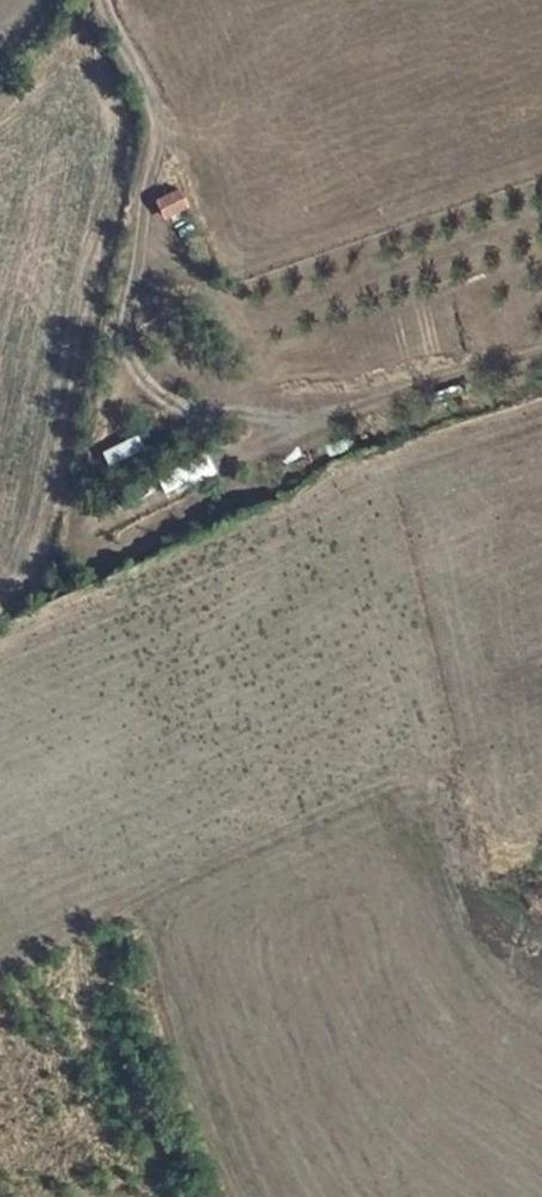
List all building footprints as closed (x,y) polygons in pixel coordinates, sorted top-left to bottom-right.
[(167,219),(186,209),(177,190),(157,200),(167,219)]
